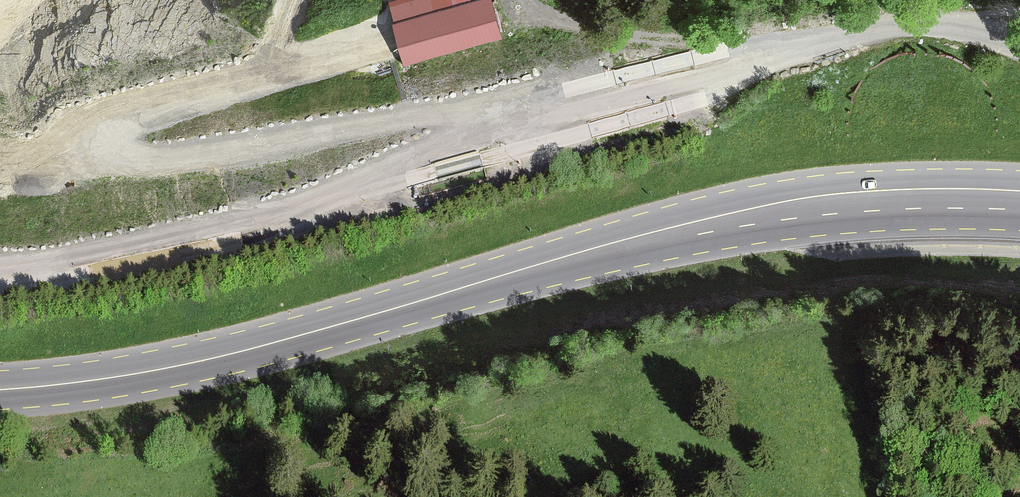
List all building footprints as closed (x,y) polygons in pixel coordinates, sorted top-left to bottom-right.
[(393,8),(408,61),(497,37),(487,0),(436,14),(432,0),(421,0),(393,8)]
